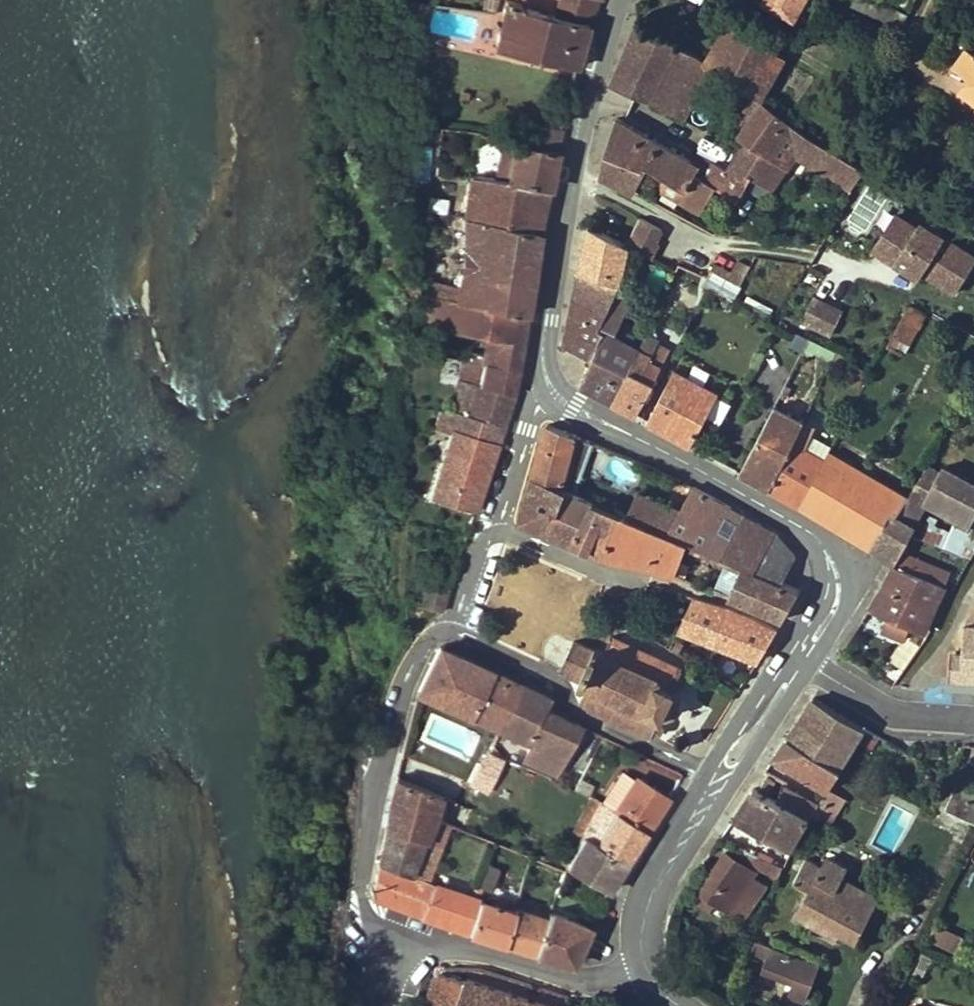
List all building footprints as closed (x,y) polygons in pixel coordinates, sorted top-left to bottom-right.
[(555,15),(521,8),(521,6),(520,3),(518,3),(506,0),(505,0),(496,48),(575,67),(588,23),(596,0),(559,0),(555,15)] [(805,0),(758,0),(757,1),(795,20),(805,0)] [(883,0),(882,0),(855,0),(853,4),(900,27),(902,28),(908,14),(882,2),(883,0)] [(911,8),(916,0),(894,0),(911,8)] [(650,102),(670,113),(700,59),(680,46),(639,24),(613,86),(650,102)] [(704,64),(711,68),(731,81),(756,40),(728,24),(705,62),(704,64)] [(785,57),(756,40),(731,81),(756,97),(759,98),(772,75),(774,77),(785,57)] [(973,97),(973,50),(969,46),(968,46),(958,60),(959,67),(970,76),(962,88),(973,97)] [(705,62),(700,59),(670,113),(683,120),(711,68),(704,64),(705,62)] [(746,142),(785,168),(795,153),(800,146),(803,142),(813,148),(806,159),(840,180),(852,161),(808,135),(791,122),(764,102),(759,98),(756,97),(739,121),(747,127),(740,138),(746,142)] [(526,117),(522,134),(560,142),(563,124),(526,117)] [(616,117),(605,152),(643,168),(645,164),(686,190),(695,173),(715,185),(738,199),(747,183),(751,176),(771,188),(785,168),(746,142),(733,165),(731,164),(728,170),(701,154),(696,164),(617,117),(616,117)] [(505,139),(497,179),(511,180),(518,142),(505,139)] [(803,142),(800,146),(795,153),(806,159),(813,148),(803,142)] [(643,168),(605,152),(600,173),(631,189),(643,168)] [(864,170),(852,161),(840,180),(852,187),(864,170)] [(548,189),(511,180),(497,179),(471,176),(471,181),(465,216),(539,231),(548,189)] [(766,195),(771,188),(751,176),(747,183),(766,195)] [(923,270),(956,292),(973,262),(973,256),(920,221),(917,226),(896,212),(885,231),(894,236),(883,253),(910,270),(913,265),(923,270)] [(539,231),(465,216),(466,251),(460,285),(434,280),(431,293),(528,313),(539,231)] [(662,229),(640,217),(626,243),(629,245),(652,257),(660,244),(655,242),(662,229)] [(580,271),(620,283),(629,245),(626,243),(590,225),(580,271)] [(874,248),(883,253),(894,236),(885,231),(874,248)] [(919,276),(923,270),(913,265),(910,270),(919,276)] [(712,269),(703,284),(709,286),(733,299),(741,284),(712,269)] [(614,298),(620,283),(580,271),(578,283),(614,298)] [(691,278),(677,271),(665,293),(681,300),(691,278)] [(419,285),(404,282),(403,287),(418,291),(419,285)] [(709,286),(703,284),(699,282),(688,303),(698,308),(709,286)] [(607,313),(614,298),(578,283),(574,299),(607,313)] [(636,292),(620,283),(614,298),(629,305),(636,292)] [(528,313),(431,293),(427,293),(423,292),(422,297),(428,298),(424,322),(487,335),(499,337),(496,354),(484,352),(470,349),(468,361),(484,363),(480,384),(514,393),(519,370),(528,313)] [(802,322),(830,335),(840,315),(826,308),(828,303),(814,296),(802,322)] [(629,305),(614,298),(607,313),(600,329),(605,331),(592,358),(581,385),(613,403),(630,369),(640,349),(614,336),(629,305)] [(600,329),(607,313),(574,299),(565,346),(592,358),(605,331),(600,329)] [(840,315),(842,310),(828,303),(826,308),(840,315)] [(926,313),(909,304),(887,345),(904,354),(926,313)] [(613,403),(637,416),(655,382),(654,381),(662,366),(662,365),(650,359),(655,350),(660,340),(646,334),(640,349),(630,369),(613,403)] [(499,337),(487,335),(484,352),(496,354),(499,337)] [(662,365),(667,356),(655,350),(650,359),(662,365)] [(845,368),(850,358),(837,351),(831,362),(844,369),(845,368)] [(460,388),(454,409),(503,426),(514,393),(480,384),(484,363),(468,361),(461,360),(455,387),(460,388)] [(648,422),(691,446),(718,393),(675,370),(648,422)] [(771,490),(802,423),(803,421),(775,406),(740,473),(771,490)] [(434,422),(448,427),(454,409),(439,407),(434,422)] [(503,426),(454,409),(448,427),(454,428),(432,496),(475,511),(503,426)] [(771,490),(801,506),(824,461),(801,448),(803,443),(806,445),(810,434),(813,428),(802,423),(771,490)] [(567,490),(574,493),(592,441),(576,436),(548,424),(534,478),(528,499),(558,512),(567,490)] [(832,446),(810,434),(806,445),(803,443),(801,448),(824,461),(829,452),(832,446)] [(907,499),(908,497),(854,466),(855,465),(829,452),(824,461),(801,506),(871,548),(890,513),(896,515),(903,504),(907,499)] [(922,505),(925,500),(943,510),(946,504),(958,510),(954,516),(970,524),(973,517),(973,482),(972,481),(969,487),(959,481),(961,476),(942,466),(939,471),(927,464),(908,497),(922,505)] [(972,481),(961,476),(959,481),(969,487),(972,481)] [(592,501),(574,493),(567,490),(558,512),(583,523),(592,501)] [(641,493),(631,517),(668,533),(681,509),(641,493)] [(903,504),(919,512),(922,505),(908,497),(907,499),(903,504)] [(558,512),(528,499),(521,520),(543,530),(550,533),(558,512)] [(583,523),(558,512),(550,533),(602,555),(621,512),(594,501),(592,501),(583,523)] [(912,525),(919,512),(903,504),(896,515),(912,525)] [(943,510),(954,516),(958,510),(946,504),(943,510)] [(621,512),(602,555),(603,556),(615,561),(650,566),(673,574),(675,574),(688,541),(668,533),(631,517),(621,512)] [(890,513),(871,548),(895,563),(900,553),(915,526),(912,525),(896,515),(890,513)] [(727,559),(738,564),(761,525),(744,515),(721,556),(727,559)] [(936,545),(968,556),(973,541),(973,529),(937,516),(931,533),(939,536),(936,545)] [(742,566),(754,570),(775,533),(761,525),(738,564),(742,566)] [(900,553),(895,563),(894,565),(884,586),(869,609),(887,617),(909,626),(923,632),(944,585),(916,574),(921,561),(900,553)] [(742,566),(738,564),(727,559),(714,591),(729,596),(741,601),(754,570),(742,566)] [(949,573),(921,561),(916,574),(944,585),(949,573)] [(754,570),(741,601),(754,606),(783,619),(800,590),(782,582),(754,570)] [(448,589),(425,582),(419,604),(441,610),(448,589)] [(759,659),(777,630),(753,617),(734,609),(693,597),(679,629),(759,659)] [(904,640),(909,626),(887,617),(882,630),(904,640)] [(973,678),(973,627),(964,626),(962,652),(955,651),(955,654),(950,653),(949,676),(949,677),(973,678)] [(562,666),(562,667),(561,667),(560,669),(561,669),(561,670),(562,670),(563,670),(581,678),(580,681),(588,685),(582,699),(581,699),(580,701),(581,701),(581,702),(582,703),(583,702),(609,715),(610,716),(611,716),(635,727),(636,728),(649,734),(652,735),(653,735),(653,733),(655,733),(658,733),(659,732),(661,731),(662,730),(663,728),(662,728),(663,727),(663,726),(663,725),(662,723),(661,722),(659,720),(659,719),(660,720),(661,718),(661,717),(660,717),(661,716),(662,714),(663,715),(666,715),(668,715),(670,714),(672,713),(673,714),(676,713),(675,711),(678,709),(679,707),(679,705),(680,703),(680,702),(681,702),(681,698),(679,698),(679,696),(678,695),(677,694),(675,691),(673,690),(674,688),(673,688),(674,686),(675,686),(676,684),(678,684),(680,684),(681,684),(682,683),(683,682),(684,682),(684,681),(685,681),(686,679),(685,679),(686,678),(686,677),(685,676),(685,674),(684,672),(683,672),(682,671),(681,671),(682,670),(682,671),(683,669),(683,668),(682,668),(683,668),(682,668),(681,667),(681,668),(669,662),(667,661),(641,649),(639,648),(613,636),(614,636),(612,635),(612,636),(611,636),(610,636),(610,637),(610,638),(604,652),(595,648),(594,650),(576,642),(577,641),(575,640),(574,640),(573,642),(573,643),(572,644),(562,666)] [(471,715),(493,671),(439,645),(417,690),(471,715)] [(942,686),(953,687),(973,688),(973,678),(949,677),(949,676),(943,675),(942,686)] [(543,709),(550,698),(522,685),(500,728),(532,742),(524,759),(555,773),(564,755),(579,726),(543,709)] [(814,697),(789,736),(841,768),(859,739),(866,729),(814,697)] [(879,736),(866,729),(859,739),(871,747),(879,736)] [(841,768),(789,736),(769,766),(798,784),(807,770),(831,785),(841,768)] [(456,801),(442,795),(405,779),(412,762),(400,757),(399,758),(395,775),(388,803),(433,819),(448,825),(456,801)] [(615,810),(601,802),(595,812),(588,823),(581,835),(583,836),(596,843),(616,811),(646,830),(667,798),(636,777),(615,810)] [(959,780),(945,809),(973,822),(973,789),(959,780)] [(777,800),(754,788),(736,814),(793,846),(810,818),(777,800)] [(846,800),(829,789),(811,816),(828,826),(846,800)] [(595,812),(601,802),(601,801),(593,796),(586,808),(595,812)] [(388,803),(386,825),(424,840),(433,819),(388,803)] [(580,818),(588,823),(595,812),(586,808),(580,818)] [(616,811),(596,843),(626,861),(646,830),(616,811)] [(588,823),(580,818),(574,831),(581,835),(588,823)] [(468,932),(480,899),(474,897),(434,883),(428,881),(449,825),(448,825),(433,819),(424,840),(386,825),(378,860),(370,896),(420,915),(468,932)] [(610,889),(626,861),(596,843),(583,836),(566,863),(610,889)] [(758,854),(741,847),(738,853),(755,865),(760,856),(758,854)] [(774,858),(760,851),(758,854),(760,856),(773,861),(774,858)] [(503,856),(493,852),(484,876),(481,886),(490,890),(503,856)] [(752,877),(755,872),(725,852),(699,890),(715,901),(742,919),(765,886),(752,877)] [(755,865),(778,876),(783,867),(773,861),(760,856),(755,865)] [(810,909),(806,917),(838,934),(855,943),(873,909),(836,889),(841,878),(846,868),(825,857),(820,866),(805,858),(793,881),(808,889),(800,904),(810,909)] [(841,878),(836,889),(873,909),(879,898),(841,878)] [(715,901),(703,893),(698,901),(709,909),(715,901)] [(505,943),(514,910),(505,907),(507,901),(492,896),(490,903),(480,899),(468,932),(505,943)] [(800,904),(796,912),(806,917),(810,909),(800,904)] [(515,908),(514,910),(505,943),(534,952),(572,963),(588,927),(549,911),(546,917),(515,908)] [(956,950),(962,932),(934,922),(927,940),(956,950)] [(770,946),(755,941),(751,951),(766,957),(770,946)] [(770,946),(766,957),(762,968),(794,980),(788,994),(806,1001),(820,965),(772,947),(770,946)] [(921,961),(915,972),(924,976),(929,965),(921,961)] [(466,978),(466,980),(442,972),(435,976),(425,1005),(548,1005),(466,978)]
